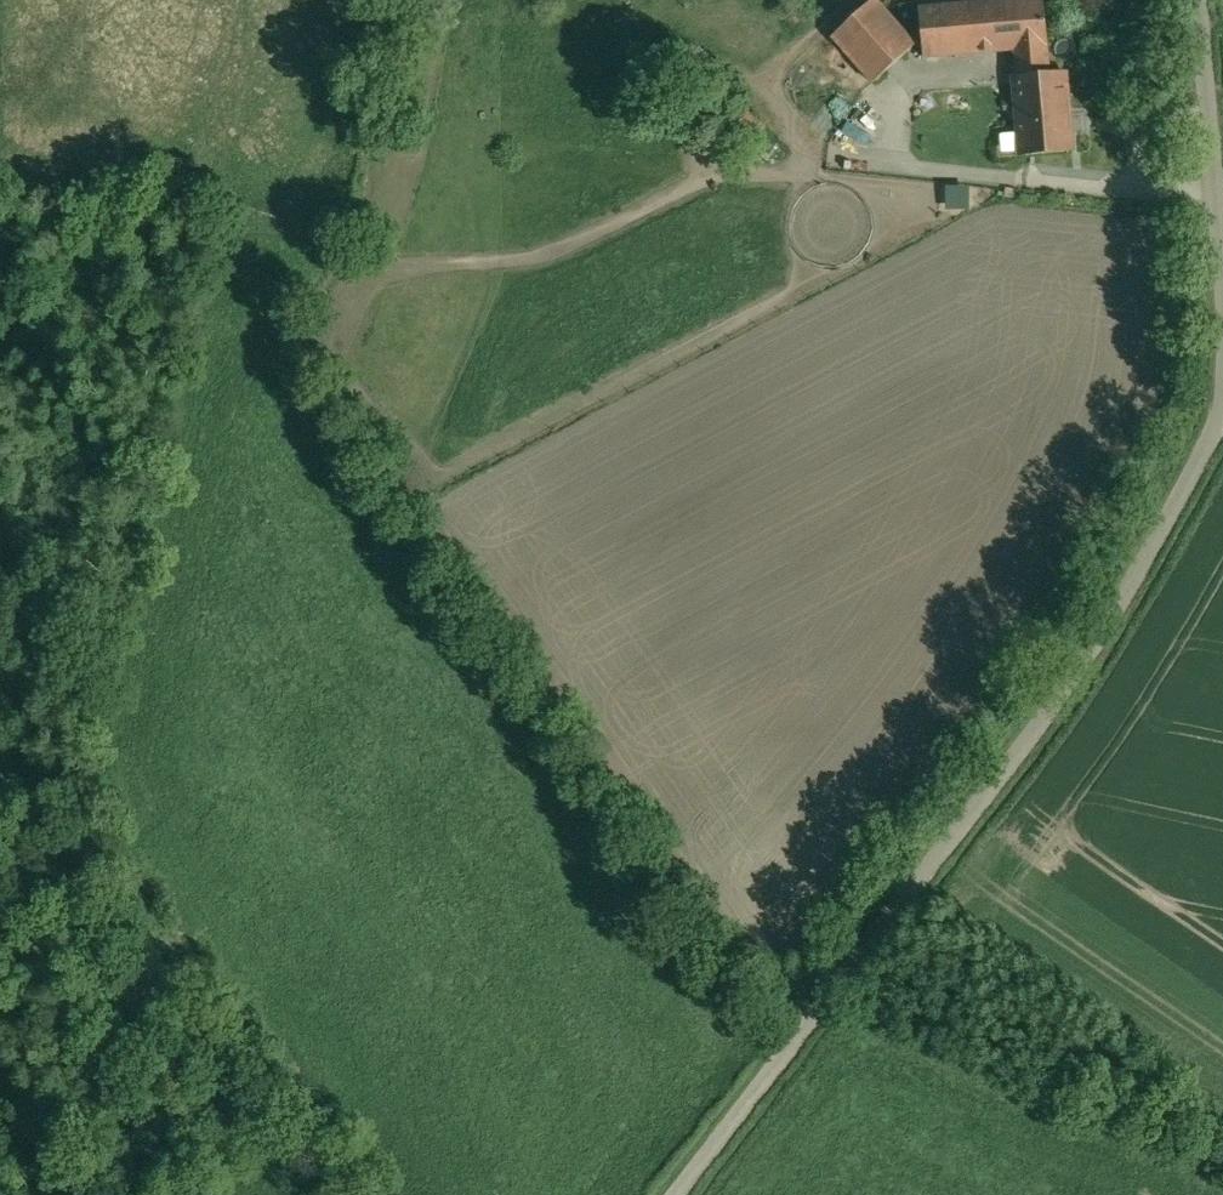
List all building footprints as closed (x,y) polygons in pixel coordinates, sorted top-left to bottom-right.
[(809,57),(850,104),(917,44),(878,0),(873,0),(809,57)] [(919,8),(924,56),(1016,48),(1017,48),(1015,24),(1023,23),(1021,0),(1012,0),(919,8)] [(1023,23),(1015,24),(1017,48),(1016,48),(1019,76),(1015,77),(1022,155),(1072,151),(1065,72),(1049,73),(1047,46),(1048,45),(1044,0),(1021,0),(1023,23)]
